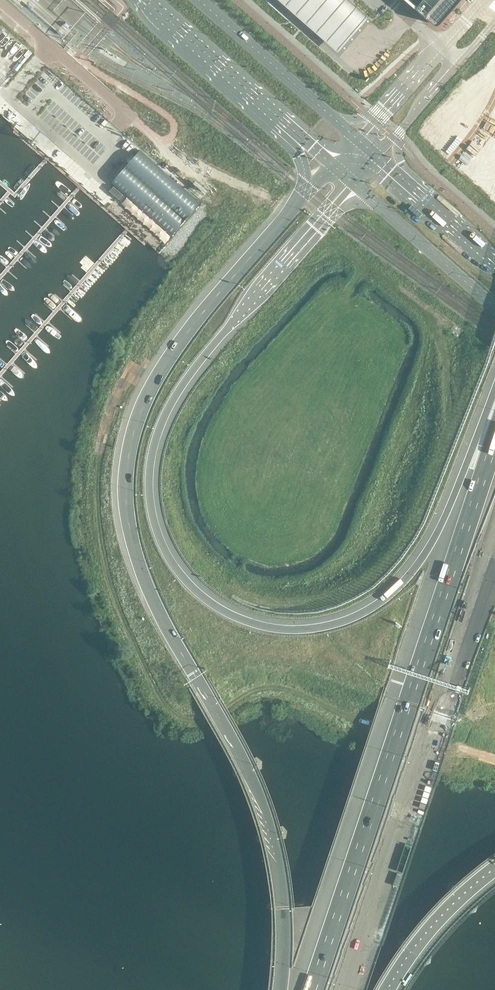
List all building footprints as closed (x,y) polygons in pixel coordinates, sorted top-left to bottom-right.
[(344,0),(277,0),(336,52),(365,19),(344,0)] [(421,1),(418,5),(418,6),(417,7),(418,9),(418,10),(420,11),(434,24),(436,24),(437,24),(439,24),(440,23),(452,9),(452,10),(459,1),(460,0),(422,0),(421,1)] [(201,204),(140,151),(111,184),(172,237),(201,204)]
